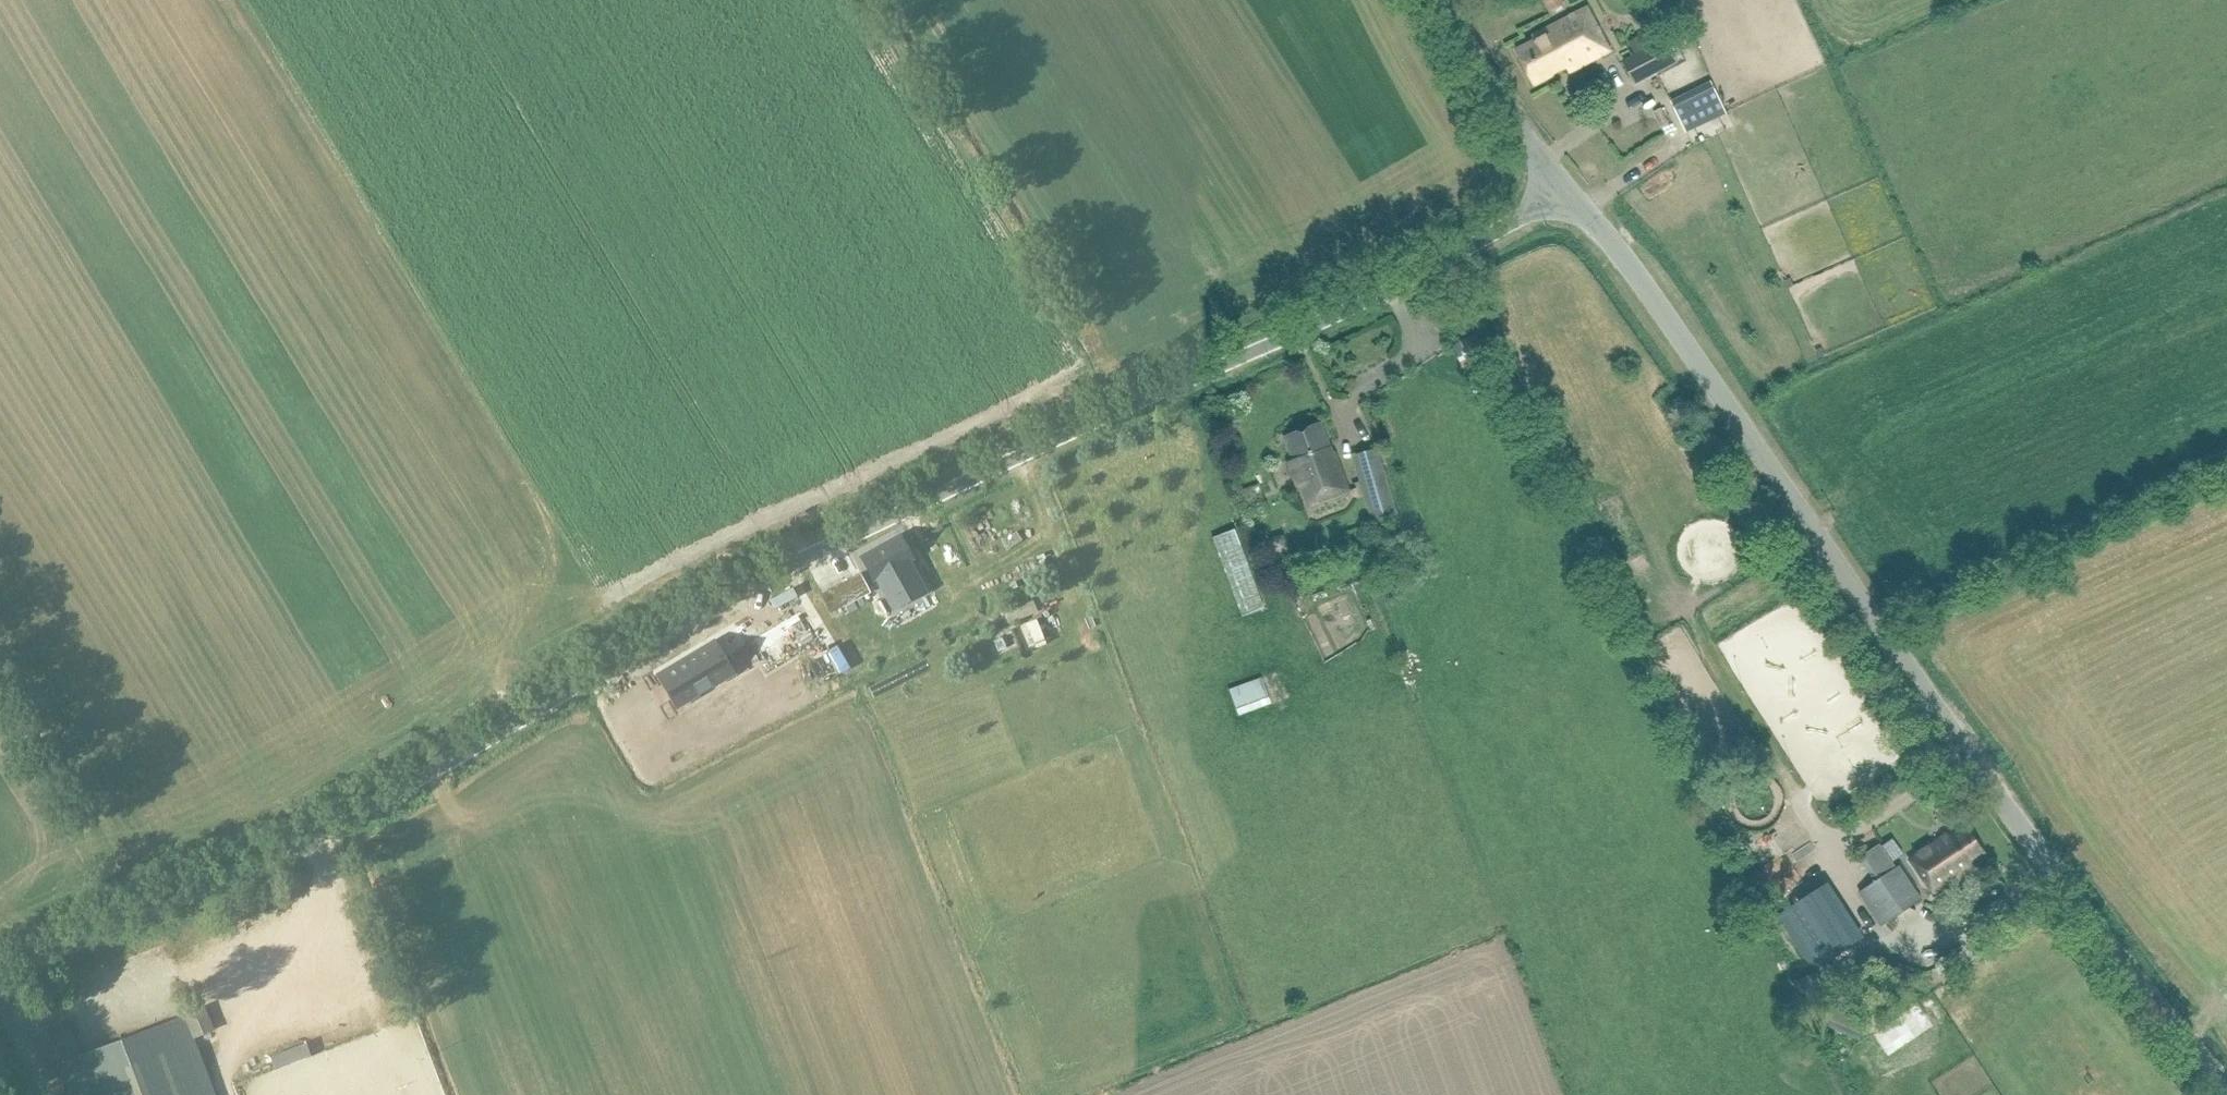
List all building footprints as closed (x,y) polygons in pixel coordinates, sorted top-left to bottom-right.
[(1552,10),(1564,4),(1563,0),(1546,0),(1552,10)] [(1575,67),(1612,48),(1590,7),(1534,36),(1536,39),(1518,48),(1536,83),(1573,63),(1575,67)] [(1635,83),(1678,61),(1666,37),(1662,39),(1656,26),(1628,41),(1634,52),(1622,58),(1635,83)] [(1690,112),(1706,101),(1697,88),(1681,99),(1690,112)] [(1471,333),(1468,324),(1460,327),(1464,336),(1471,333)] [(1323,423),(1287,436),(1296,461),(1292,462),(1298,478),(1302,476),(1313,505),(1351,491),(1337,452),(1334,453),(1323,423)] [(1379,449),(1356,455),(1376,525),(1399,518),(1379,449)] [(1234,528),(1217,536),(1213,537),(1242,616),(1265,607),(1246,558),(1234,528)] [(873,550),(861,556),(863,560),(869,572),(873,580),(877,578),(889,600),(918,585),(907,563),(913,559),(900,536),(873,550)] [(821,593),(829,610),(870,591),(862,573),(821,593)] [(777,635),(783,648),(820,630),(796,583),(760,600),(777,635)] [(917,624),(945,614),(940,600),(911,611),(917,624)] [(706,647),(663,672),(682,704),(733,674),(718,649),(710,653),(706,647)] [(732,656),(738,676),(759,669),(753,649),(732,656)] [(1274,703),(1264,676),(1230,688),(1239,715),(1274,703)] [(1967,824),(1913,859),(1932,889),(1986,854),(1967,824)] [(1804,838),(1774,854),(1796,894),(1826,878),(1804,838)] [(1859,856),(1876,880),(1861,890),(1883,923),(1922,897),(1901,864),(1899,865),(1884,842),(1859,856)] [(1859,939),(1824,884),(1779,913),(1815,968),(1859,939)] [(1860,1040),(1868,1022),(1834,1008),(1817,971),(1798,978),(1816,1017),(1826,1013),(1821,1024),(1860,1040)] [(185,1016),(193,1037),(214,1029),(206,1008),(185,1016)] [(45,1029),(61,1062),(57,1064),(68,1094),(215,1094),(212,1088),(197,1049),(193,1037),(185,1016),(179,1018),(81,1055),(80,1055),(78,1050),(75,1044),(64,1020),(45,1029)] [(272,1060),(275,1069),(312,1056),(307,1042),(270,1056),(272,1060)]
